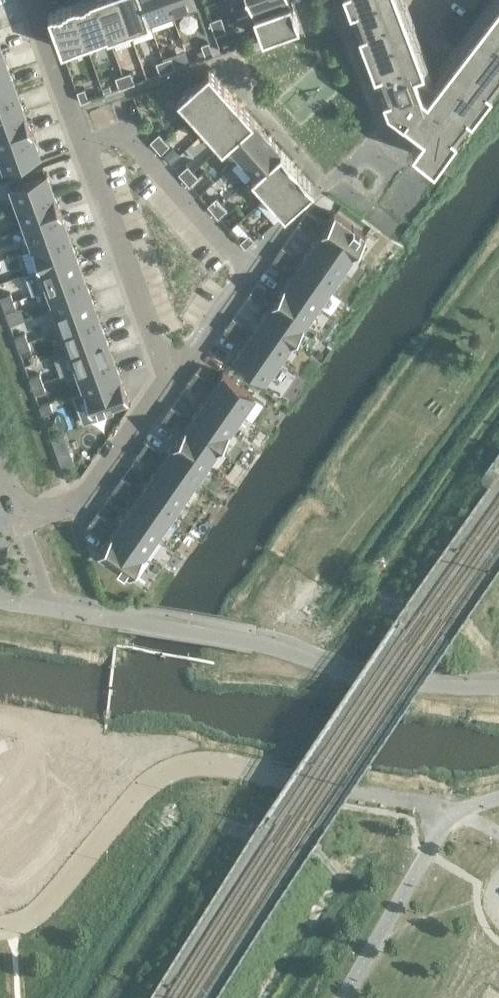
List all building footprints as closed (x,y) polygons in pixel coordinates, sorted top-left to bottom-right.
[(106,32),(108,39),(109,39),(95,0),(80,0),(71,3),(84,40),(106,32)] [(109,39),(129,32),(118,0),(95,0),(109,39)] [(129,32),(150,24),(148,20),(141,0),(118,0),(129,32)] [(148,20),(150,24),(172,16),(170,9),(167,0),(141,0),(148,20)] [(170,9),(172,16),(196,7),(193,0),(167,0),(170,9)] [(248,14),(289,0),(243,0),(248,14)] [(290,0),(289,0),(248,14),(249,15),(253,14),(261,36),(298,23),(290,0)] [(405,0),(348,0),(378,80),(387,102),(422,129),(411,143),(433,160),(498,74),(498,0),(489,0),(432,74),(405,0)] [(71,3),(47,12),(61,49),(84,40),(71,3)] [(220,16),(209,20),(212,28),(223,24),(220,16)] [(223,24),(212,28),(214,35),(225,31),(223,24)] [(209,43),(201,46),(205,57),(213,54),(209,43)] [(9,71),(2,51),(0,52),(0,75),(9,71)] [(170,57),(163,59),(167,71),(174,68),(170,57)] [(163,59),(155,62),(159,73),(167,71),(163,59)] [(177,96),(192,113),(223,85),(208,68),(177,96)] [(0,75),(0,98),(17,92),(9,71),(0,75)] [(129,71),(122,74),(126,85),(133,83),(129,71)] [(122,74),(114,77),(119,88),(126,85),(122,74)] [(192,113),(206,129),(237,101),(223,85),(192,113)] [(84,88),(76,91),(80,102),(88,99),(84,88)] [(24,112),(17,92),(0,98),(0,121),(24,112)] [(252,117),(237,101),(206,129),(221,145),(252,117)] [(31,132),(24,112),(0,121),(0,144),(31,132)] [(226,142),(240,157),(266,134),(252,117),(221,145),(221,146),(226,142)] [(0,144),(0,161),(2,167),(39,154),(31,132),(0,144)] [(149,141),(154,147),(163,139),(158,133),(149,141)] [(280,150),(266,134),(240,157),(253,173),(251,175),(251,176),(280,150)] [(168,145),(163,139),(154,147),(160,152),(168,145)] [(172,147),(162,156),(169,163),(178,154),(172,147)] [(251,176),(267,194),(296,168),(280,150),(251,176)] [(178,173),(183,179),(192,171),(187,165),(178,173)] [(284,212),(313,186),(296,168),(267,194),(284,212)] [(183,179),(188,185),(197,177),(192,171),(183,179)] [(53,193),(46,172),(9,185),(17,207),(53,193)] [(24,227),(61,214),(53,193),(17,207),(24,227)] [(206,205),(212,211),(221,203),(215,197),(206,205)] [(226,209),(221,203),(212,211),(217,217),(226,209)] [(306,211),(301,217),(310,224),(315,217),(306,211)] [(320,231),(352,253),(365,235),(333,212),(320,231)] [(68,234),(61,214),(24,227),(31,247),(68,234)] [(301,217),(297,224),(306,230),(310,224),(301,217)] [(308,249),(340,271),(352,253),(320,231),(308,249)] [(39,268),(76,254),(68,234),(31,247),(39,268)] [(248,234),(239,241),(244,247),(253,240),(248,234)] [(281,246),(276,253),(286,259),(290,253),(281,246)] [(295,266),(327,289),(340,271),(308,249),(295,266)] [(276,253),(272,260),(281,266),(286,259),(276,253)] [(76,254),(39,268),(46,288),(83,275),(76,254)] [(327,289),(295,266),(283,284),(315,307),(327,289)] [(54,308),(90,295),(83,275),(46,288),(54,308)] [(256,282),(252,288),(261,295),(266,288),(256,282)] [(315,307),(283,284),(271,302),(303,324),(315,307)] [(252,288),(247,295),(257,301),(261,295),(252,288)] [(0,296),(0,299),(2,304),(12,300),(10,292),(0,296)] [(61,329),(98,315),(90,295),(54,308),(61,329)] [(12,300),(2,304),(5,312),(15,308),(12,300)] [(258,320),(290,342),(303,324),(271,302),(258,320)] [(105,336),(98,315),(61,329),(68,349),(105,336)] [(232,317),(227,324),(236,330),(241,324),(232,317)] [(290,342),(258,320),(246,337),(278,360),(290,342)] [(227,324),(223,330),(232,337),(236,330),(227,324)] [(24,333),(14,337),(16,345),(27,341),(24,333)] [(76,369),(112,356),(105,336),(68,349),(76,369)] [(233,356),(265,378),(278,360),(246,337),(233,356)] [(27,341),(16,345),(19,353),(30,349),(27,341)] [(112,356),(76,369),(83,390),(120,376),(112,356)] [(194,371),(190,377),(199,384),(204,377),(194,371)] [(209,391),(241,413),(254,395),(222,372),(209,391)] [(39,374),(28,377),(31,385),(42,381),(39,374)] [(91,411),(127,397),(120,376),(83,390),(91,411)] [(190,377),(185,384),(195,390),(199,384),(190,377)] [(42,381),(31,385),(34,393),(45,389),(42,381)] [(241,413),(209,391),(196,408),(229,431),(241,413)] [(49,402),(38,406),(41,414),(52,410),(49,402)] [(170,406),(165,413),(175,419),(179,413),(170,406)] [(229,431),(196,408),(184,426),(216,449),(229,431)] [(165,413),(161,419),(170,426),(175,419),(165,413)] [(216,449),(184,426),(172,444),(204,466),(216,449)] [(145,442),(141,448),(150,455),(155,448),(145,442)] [(204,466),(172,444),(159,462),(192,484),(204,466)] [(141,448),(136,455),(145,461),(150,455),(141,448)] [(57,458),(61,469),(73,464),(69,454),(57,458)] [(147,479),(179,502),(192,484),(159,462),(147,479)] [(120,477),(116,484),(125,490),(130,484),(120,477)] [(179,502),(147,479),(135,497),(167,519),(179,502)] [(116,484),(111,490),(121,497),(125,490),(116,484)] [(167,519),(135,497),(122,515),(154,537),(167,519)] [(96,513),(91,519),(101,526),(105,519),(96,513)] [(154,537),(122,515),(110,533),(142,555),(154,537)] [(91,519),(87,526),(96,532),(101,526),(91,519)] [(142,555),(110,533),(97,551),(129,573),(142,555)]
